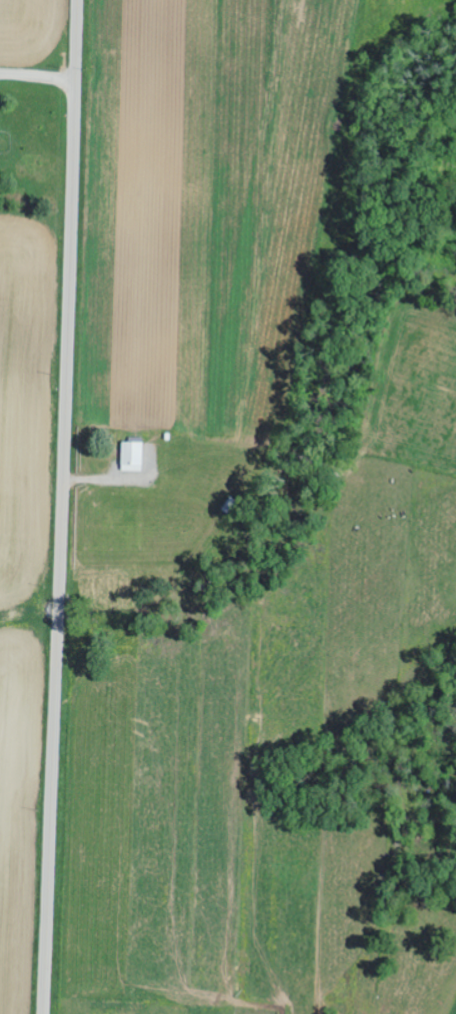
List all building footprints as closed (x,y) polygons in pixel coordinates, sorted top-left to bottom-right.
[(142,444),(122,444),(121,473),(141,473),(142,444)]
